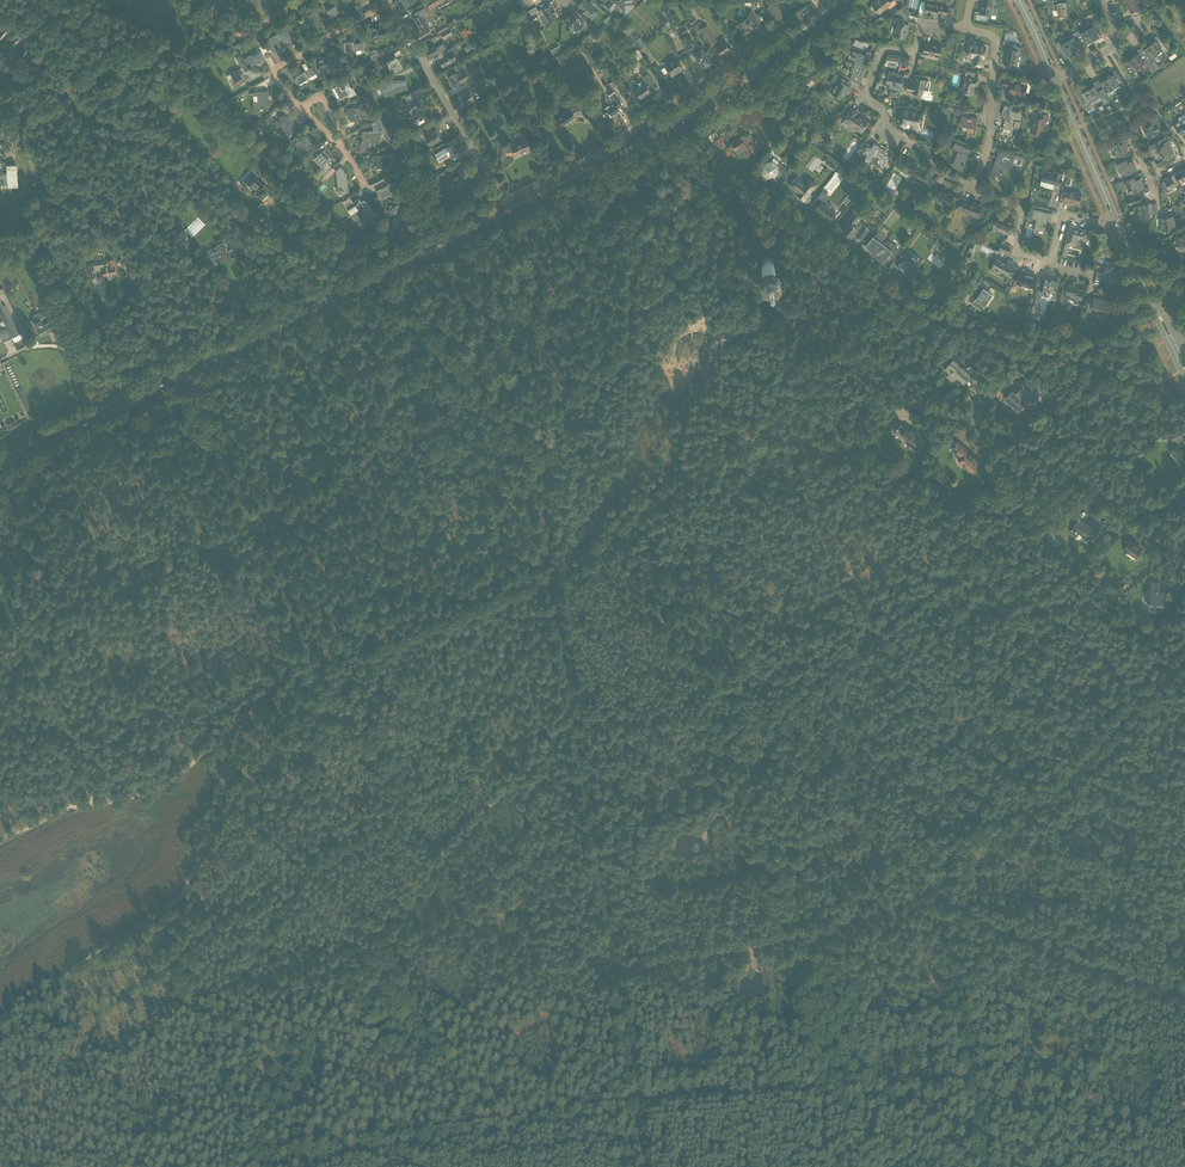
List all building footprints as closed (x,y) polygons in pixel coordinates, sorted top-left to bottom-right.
[(397,2),(401,10),(416,1),(416,0),(399,0),(397,2)] [(426,2),(427,2),(430,8),(432,8),(444,0),(429,0),(426,2)] [(577,5),(582,9),(581,10),(584,13),(585,12),(589,16),(590,14),(594,10),(596,8),(596,7),(598,5),(593,0),(592,0),(590,2),(589,2),(589,3),(586,0),(582,0),(577,5)] [(606,7),(610,11),(615,6),(617,4),(623,9),(624,7),(626,10),(632,3),(630,1),(631,0),(612,0),(611,0),(606,7)] [(896,3),(894,0),(877,0),(872,5),(879,13),(888,6),(890,9),(896,3)] [(980,12),(992,15),(996,16),(998,9),(993,8),(995,0),(982,0),(980,12)] [(1140,0),(1128,4),(1131,12),(1130,12),(1132,16),(1148,10),(1146,7),(1143,8),(1140,0)] [(770,13),(776,20),(785,14),(775,1),(766,7),(770,13)] [(943,16),(943,15),(946,15),(949,5),(939,2),(938,5),(925,2),(922,13),(926,14),(926,15),(933,16),(933,15),(936,16),(937,13),(938,14),(938,15),(943,16)] [(1058,5),(1053,5),(1047,6),(1048,14),(1053,13),(1053,10),(1058,10),(1059,16),(1068,16),(1066,3),(1058,3),(1058,5)] [(413,10),(417,16),(414,18),(419,26),(426,21),(432,18),(428,11),(424,4),(413,10)] [(340,11),(337,6),(336,5),(326,10),(331,17),(340,11)] [(550,5),(537,12),(539,16),(543,13),(549,22),(557,17),(554,13),(555,12),(553,9),(552,9),(550,5)] [(909,13),(903,6),(898,11),(904,18),(909,13)] [(592,19),(597,13),(594,10),(589,16),(592,19)] [(316,11),(314,12),(305,17),(313,31),(322,26),(319,22),(321,21),(316,11)] [(741,28),(738,30),(742,35),(749,29),(753,27),(752,26),(754,24),(755,24),(758,21),(751,11),(748,14),(750,16),(738,24),(739,24),(741,28)] [(570,15),(565,20),(566,21),(565,22),(573,29),(573,28),(577,31),(582,26),(581,25),(583,23),(580,20),(581,20),(573,13),(571,16),(570,15)] [(895,23),(893,35),(904,38),(906,31),(907,31),(908,25),(903,24),(903,20),(896,18),(895,23)] [(1099,19),(1091,23),(1085,26),(1087,29),(1093,40),(1099,36),(1096,30),(1103,26),(1099,19)] [(429,27),(426,21),(419,26),(423,33),(430,29),(430,30),(435,28),(433,25),(429,27)] [(447,28),(445,24),(436,30),(438,33),(447,28)] [(268,36),(265,38),(274,53),(277,51),(273,44),(281,39),(286,48),(294,43),(284,25),(279,27),(281,31),(269,38),(268,36)] [(379,26),(369,27),(370,39),(379,38),(379,35),(391,34),(390,25),(387,25),(387,28),(379,29),(379,26)] [(684,48),(676,31),(677,31),(673,25),(666,30),(669,35),(677,51),(684,48)] [(700,29),(709,46),(716,41),(707,25),(700,29)] [(450,28),(436,36),(437,39),(442,36),(444,38),(452,33),(450,28)] [(460,32),(464,39),(472,34),(469,29),(467,31),(466,29),(460,32)] [(1079,30),(1076,32),(1081,42),(1084,41),(1086,44),(1093,40),(1087,29),(1080,33),(1079,30)] [(1081,42),(1076,32),(1072,34),(1074,37),(1067,40),(1073,51),(1080,47),(1078,44),(1081,42)] [(1158,43),(1156,40),(1150,44),(1157,54),(1163,50),(1165,52),(1168,50),(1164,44),(1167,42),(1162,35),(1159,38),(1161,40),(1158,43)] [(14,49),(18,41),(12,37),(8,45),(10,47),(14,49)] [(261,50),(252,56),(251,54),(247,57),(251,65),(255,62),(257,65),(263,61),(262,59),(265,57),(263,53),(268,50),(260,37),(256,39),(260,46),(259,47),(261,50)] [(640,38),(635,42),(639,48),(640,49),(646,45),(645,44),(640,38)] [(975,55),(974,64),(983,65),(982,65),(986,47),(979,46),(978,46),(975,46),(975,44),(975,41),(969,40),(967,47),(970,48),(969,54),(975,55)] [(1061,44),(1060,41),(1056,43),(1065,60),(1069,58),(1067,55),(1073,51),(1067,40),(1061,44)] [(365,49),(364,42),(361,42),(361,43),(354,44),(353,41),(343,43),(344,52),(348,51),(348,54),(354,53),(353,51),(354,51),(354,50),(365,49)] [(730,49),(725,41),(716,48),(721,55),(730,49)] [(475,49),(472,43),(464,48),(467,54),(475,49)] [(922,54),(938,57),(941,46),(925,43),(922,54)] [(434,45),(431,47),(426,50),(430,57),(438,52),(439,54),(447,50),(444,44),(436,48),(434,45)] [(702,48),(697,52),(694,48),(692,44),(689,45),(689,44),(684,46),(689,57),(694,54),(697,59),(699,63),(700,63),(703,68),(705,66),(706,67),(710,65),(709,64),(711,62),(708,58),(711,56),(708,50),(705,53),(702,48)] [(1146,52),(1143,54),(1145,57),(1151,64),(1153,67),(1155,70),(1156,71),(1160,68),(1154,60),(1153,61),(1152,58),(1157,54),(1150,44),(1144,49),(1146,52)] [(452,52),(444,57),(439,60),(443,67),(457,59),(455,56),(457,54),(458,52),(457,50),(458,50),(455,46),(454,45),(450,48),(452,52)] [(646,45),(640,49),(650,64),(656,60),(646,45)] [(1011,50),(1007,49),(1004,64),(1016,67),(1018,56),(1021,56),(1023,48),(1018,47),(1018,46),(1012,45),(1011,50)] [(29,50),(23,46),(18,54),(21,56),(24,58),(29,50)] [(400,49),(395,52),(393,53),(379,61),(382,67),(389,62),(395,72),(402,68),(395,57),(403,53),(400,49)] [(638,49),(633,52),(638,60),(643,57),(638,49)] [(870,58),(855,52),(853,51),(849,59),(854,61),(850,72),(852,73),(850,79),(859,85),(870,58)] [(374,62),(385,56),(383,52),(378,55),(372,59),(374,62)] [(1138,53),(1132,58),(1140,67),(1145,63),(1148,66),(1151,64),(1145,57),(1143,54),(1140,56),(1138,53)] [(240,58),(239,56),(236,58),(237,60),(239,63),(241,68),(245,66),(240,58)] [(324,57),(316,58),(316,67),(317,67),(317,68),(318,69),(319,69),(319,70),(320,70),(327,69),(327,68),(328,67),(328,69),(339,68),(338,65),(337,56),(333,56),(333,59),(327,59),(327,57),(327,58),(324,58),(324,57)] [(665,67),(661,69),(664,74),(668,72),(672,76),(677,73),(676,72),(679,70),(683,67),(677,58),(665,67)] [(1132,58),(1126,62),(1131,68),(1128,70),(1133,77),(1136,75),(1134,72),(1140,67),(1132,58)] [(37,64),(28,61),(27,64),(25,67),(34,70),(37,64)] [(450,70),(453,74),(449,77),(448,78),(450,82),(451,81),(453,85),(457,83),(458,84),(469,77),(467,73),(463,75),(460,70),(459,71),(456,66),(450,70)] [(542,72),(544,77),(553,71),(550,67),(542,72)] [(233,78),(229,80),(234,88),(240,84),(242,83),(246,80),(243,76),(242,77),(241,74),(238,69),(235,71),(235,70),(230,73),(230,74),(233,78)] [(301,72),(294,76),(296,79),(295,80),(295,81),(295,82),(296,83),(297,84),(299,83),(299,84),(308,78),(310,81),(314,78),(312,76),(313,75),(309,69),(305,71),(302,73),(301,72)] [(889,96),(899,98),(904,75),(889,71),(886,84),(895,86),(894,92),(890,91),(889,96)] [(17,74),(20,83),(26,80),(22,72),(20,73),(17,74)] [(654,83),(647,73),(642,77),(646,83),(645,84),(635,90),(640,98),(649,92),(647,87),(649,86),(649,87),(654,83)] [(845,80),(838,76),(835,74),(830,82),(834,84),(836,85),(831,93),(840,99),(844,93),(846,94),(850,87),(843,83),(845,80)] [(1115,78),(1114,74),(1107,78),(1113,89),(1119,85),(1121,88),(1124,86),(1119,76),(1115,78)] [(345,75),(338,79),(340,84),(332,88),(339,100),(346,96),(348,99),(357,93),(353,87),(352,88),(345,75)] [(965,84),(963,93),(973,95),(974,88),(974,86),(977,86),(978,79),(965,76),(964,84),(965,84)] [(9,78),(6,79),(8,88),(15,85),(13,77),(9,78)] [(907,82),(905,91),(912,92),(911,93),(917,94),(918,93),(922,94),(923,90),(928,91),(930,83),(925,82),(925,80),(919,79),(914,78),(913,84),(907,82)] [(1013,80),(1004,78),(1003,86),(1011,88),(1009,93),(1024,97),(1027,85),(1013,82),(1013,80)] [(1113,89),(1107,78),(1101,82),(1104,88),(1101,90),(1105,97),(1108,96),(1107,92),(1113,89)] [(474,80),(471,82),(461,88),(463,91),(476,83),(474,80)] [(391,81),(380,88),(385,96),(393,91),(394,92),(396,91),(395,90),(407,89),(406,82),(399,83),(398,83),(397,83),(396,82),(394,82),(393,82),(392,81),(391,81)] [(464,94),(460,96),(461,98),(462,99),(465,104),(474,99),(472,95),(484,88),(480,82),(476,85),(476,84),(463,92),(464,94)] [(376,85),(366,91),(369,95),(372,93),(379,89),(378,88),(376,85)] [(1105,97),(1101,90),(1098,91),(1094,85),(1088,89),(1094,100),(1100,96),(1102,99),(1105,97)] [(412,92),(404,97),(406,100),(411,97),(413,102),(406,105),(408,110),(412,109),(416,116),(411,118),(414,123),(416,122),(418,125),(425,121),(423,118),(417,107),(421,106),(419,100),(418,100),(417,98),(422,96),(419,89),(412,92)] [(1094,100),(1088,89),(1081,93),(1083,96),(1080,98),(1086,108),(1089,106),(1087,103),(1094,100)] [(250,95),(248,90),(240,95),(242,98),(247,95),(250,95)] [(257,92),(258,102),(253,102),(254,111),(259,111),(259,108),(269,108),(268,102),(267,102),(267,96),(268,96),(267,91),(257,92)] [(609,114),(612,118),(622,111),(619,107),(623,104),(614,91),(608,95),(613,102),(601,110),(605,116),(609,114)] [(565,100),(570,107),(571,108),(558,117),(555,119),(558,123),(560,122),(563,126),(568,122),(569,123),(577,117),(574,112),(575,111),(576,112),(582,107),(578,101),(573,105),(569,98),(565,100)] [(349,109),(347,109),(348,118),(350,117),(350,121),(360,120),(359,117),(368,116),(367,104),(360,104),(360,107),(349,109)] [(1005,105),(1004,109),(1003,109),(1002,115),(1006,116),(1003,129),(1013,131),(1013,130),(1018,131),(1019,128),(1020,128),(1021,122),(1020,121),(1022,113),(1012,111),(1013,107),(1005,105)] [(967,111),(955,108),(954,114),(962,115),(960,125),(968,127),(967,133),(973,134),(974,128),(975,128),(977,118),(966,116),(967,111)] [(850,109),(843,121),(861,132),(867,122),(862,119),(858,117),(859,116),(856,114),(857,113),(850,109)] [(909,110),(909,112),(899,110),(897,122),(904,126),(906,123),(921,125),(923,113),(909,110)] [(1037,136),(1038,134),(1042,135),(1045,120),(1047,121),(1048,115),(1041,113),(1040,118),(1034,117),(1031,132),(1031,134),(1032,136),(1036,137),(1037,136)] [(281,120),(275,121),(276,126),(277,133),(285,132),(286,139),(290,139),(289,133),(292,133),(291,126),(290,126),(290,120),(291,120),(290,115),(284,115),(280,116),(281,120)] [(272,118),(269,116),(261,124),(264,127),(272,118)] [(369,132),(369,131),(362,132),(363,141),(361,141),(362,147),(369,147),(369,142),(376,141),(376,143),(381,142),(380,133),(383,132),(387,130),(380,118),(371,123),(373,127),(374,132),(369,132)] [(1155,120),(1151,122),(1152,124),(1144,128),(1148,137),(1157,133),(1156,131),(1160,129),(1158,125),(1160,124),(1157,118),(1155,120)] [(1173,124),(1170,127),(1176,134),(1179,132),(1181,134),(1184,133),(1184,134),(1184,133),(1184,129),(1180,122),(1179,121),(1174,125),(1173,124)] [(259,126),(251,133),(258,140),(262,136),(259,133),(262,129),(259,126)] [(424,133),(421,129),(412,134),(415,138),(424,133)] [(431,130),(423,135),(429,145),(440,139),(436,131),(432,133),(431,130)] [(817,132),(812,141),(816,144),(822,135),(817,132)] [(734,142),(731,144),(732,144),(731,145),(735,150),(744,144),(750,153),(751,154),(753,153),(754,155),(763,150),(762,147),(763,147),(759,140),(755,143),(753,140),(754,139),(751,134),(750,135),(748,136),(746,134),(740,138),(741,139),(735,143),(734,142)] [(296,137),(290,142),(287,145),(290,148),(295,143),(304,152),(307,149),(313,143),(310,140),(311,139),(310,138),(308,139),(305,135),(299,141),(296,137)] [(506,146),(501,146),(497,145),(496,155),(505,156),(505,152),(506,152),(507,152),(508,151),(509,151),(510,151),(511,151),(512,150),(513,150),(516,156),(525,152),(526,152),(525,150),(528,148),(530,151),(535,148),(529,137),(516,144),(515,143),(511,145),(511,146),(511,147),(510,147),(509,147),(508,148),(507,148),(506,148),(506,147),(506,146)] [(727,148),(720,137),(714,141),(721,151),(727,148)] [(1124,139),(1118,142),(1110,145),(1113,154),(1117,152),(1118,156),(1129,151),(1124,139)] [(1165,145),(1156,149),(1161,158),(1169,153),(1169,152),(1172,150),(1167,141),(1164,143),(1165,145)] [(435,149),(433,150),(439,161),(445,157),(448,162),(455,158),(454,156),(458,154),(452,145),(449,146),(447,142),(435,149)] [(955,143),(953,148),(959,151),(952,167),(962,171),(968,155),(970,156),(972,150),(955,143)] [(867,144),(861,154),(866,156),(865,160),(869,162),(873,155),(879,159),(880,160),(880,164),(880,165),(880,167),(880,168),(880,170),(881,171),(882,171),(883,171),(885,169),(887,170),(888,169),(889,168),(889,167),(889,163),(888,163),(888,156),(886,155),(888,153),(880,149),(880,148),(879,148),(879,149),(878,149),(877,151),(876,150),(878,147),(873,144),(872,147),(867,144)] [(324,150),(318,156),(317,155),(317,156),(317,157),(314,160),(321,168),(318,171),(323,175),(331,167),(327,163),(332,158),(324,150)] [(999,151),(990,174),(991,175),(996,176),(1000,178),(1004,168),(1011,171),(1014,162),(1020,164),(1021,162),(1025,163),(1027,159),(1023,158),(1023,156),(999,151)] [(306,165),(315,156),(312,153),(303,162),(306,165)] [(395,154),(379,156),(373,156),(373,165),(376,165),(377,168),(390,167),(390,166),(396,165),(395,154)] [(902,157),(897,169),(900,170),(900,169),(912,174),(912,173),(915,174),(914,175),(918,177),(918,178),(916,177),(914,182),(923,187),(923,185),(924,186),(925,183),(924,183),(925,182),(924,181),(924,180),(925,180),(927,175),(917,170),(916,171),(914,170),(916,164),(911,162),(907,160),(907,159),(902,157)] [(1126,160),(1118,163),(1121,172),(1125,170),(1126,174),(1137,169),(1133,162),(1128,164),(1126,160)] [(767,178),(774,178),(776,175),(778,177),(785,168),(778,163),(777,165),(772,161),(765,162),(761,168),(762,174),(767,178)] [(7,181),(7,188),(18,187),(16,164),(15,164),(6,165),(6,174),(0,174),(0,182),(7,181)] [(336,170),(333,167),(313,186),(315,189),(320,184),(321,185),(336,170),(339,195),(346,194),(346,192),(349,192),(348,184),(346,184),(345,178),(347,178),(346,173),(344,173),(344,170),(341,166),(336,170)] [(462,180),(470,176),(465,166),(457,171),(459,175),(455,177),(452,173),(445,177),(449,185),(454,182),(457,188),(464,184),(462,180)] [(427,175),(431,182),(438,178),(434,171),(427,175)] [(1054,174),(1044,171),(1041,181),(1054,184),(1052,191),(1058,193),(1063,174),(1054,171),(1054,174)] [(1181,171),(1177,173),(1177,171),(1174,173),(1175,175),(1172,177),(1176,186),(1177,187),(1183,184),(1182,181),(1184,179),(1181,171)] [(241,183),(240,184),(251,195),(253,193),(254,193),(256,193),(257,193),(256,193),(257,194),(261,197),(267,190),(265,188),(264,186),(259,180),(258,178),(256,176),(255,177),(255,176),(247,184),(245,181),(241,184),(241,183)] [(796,177),(789,186),(798,192),(801,195),(799,196),(804,200),(814,188),(806,182),(804,184),(799,180),(800,180),(796,177)] [(1176,186),(1172,177),(1168,179),(1167,178),(1164,179),(1165,182),(1162,184),(1167,194),(1174,190),(1172,188),(1176,186)] [(1125,182),(1131,193),(1144,187),(1141,180),(1136,182),(1134,178),(1125,182)] [(391,183),(382,188),(376,191),(381,200),(385,198),(387,201),(385,211),(396,214),(399,203),(389,200),(387,197),(396,192),(391,183)] [(236,197),(228,187),(222,192),(228,199),(226,200),(229,203),(236,197)] [(937,187),(932,198),(943,203),(943,204),(949,207),(954,195),(948,192),(947,193),(945,192),(945,190),(937,187)] [(1068,188),(1063,187),(1061,197),(1064,198),(1063,201),(1079,205),(1081,194),(1068,190),(1068,188)] [(486,189),(481,192),(485,199),(490,197),(486,189)] [(885,189),(883,194),(890,198),(894,200),(897,194),(893,192),(885,189)] [(819,195),(813,202),(818,206),(815,209),(816,210),(818,211),(819,211),(818,212),(820,213),(829,220),(835,212),(830,209),(832,206),(826,201),(825,203),(821,200),(823,198),(826,193),(823,190),(819,195)] [(723,199),(729,204),(732,200),(726,195),(723,199)] [(362,202),(361,201),(359,198),(353,202),(350,197),(343,202),(351,215),(359,210),(366,221),(374,215),(365,200),(364,200),(365,202),(362,202)] [(962,198),(958,210),(978,218),(983,206),(962,198)] [(1139,213),(1137,214),(1138,219),(1146,218),(1146,219),(1150,219),(1150,217),(1153,217),(1152,214),(1151,203),(1147,203),(1147,204),(1138,205),(1139,213)] [(848,221),(841,230),(851,237),(854,233),(855,234),(854,235),(861,240),(869,229),(858,221),(862,216),(854,210),(846,220),(848,221)] [(1052,214),(1034,210),(1032,218),(1036,219),(1034,229),(1035,229),(1035,228),(1044,230),(1043,232),(1044,232),(1047,219),(1051,220),(1052,214)] [(917,211),(915,218),(920,220),(923,214),(917,211)] [(1161,218),(1162,226),(1160,227),(1161,232),(1169,231),(1169,227),(1175,226),(1174,216),(1170,216),(1170,218),(1168,218),(1168,217),(1161,218)] [(998,217),(995,226),(1000,228),(999,230),(1009,234),(1014,223),(998,217)] [(1070,226),(1063,252),(1062,256),(1066,257),(1068,253),(1069,250),(1069,245),(1075,246),(1077,239),(1087,241),(1086,240),(1088,232),(1089,232),(1089,231),(1079,229),(1079,230),(1070,228),(1071,226),(1070,226)] [(242,237),(231,227),(225,232),(236,243),(242,237)] [(874,237),(873,236),(865,246),(866,247),(870,251),(870,252),(871,251),(883,261),(885,259),(888,256),(892,258),(892,259),(899,251),(894,247),(890,252),(886,249),(887,247),(887,246),(886,247),(880,242),(884,237),(878,232),(874,237)] [(1183,235),(1183,237),(1180,237),(1180,236),(1174,236),(1175,245),(1179,244),(1179,251),(1184,251),(1184,235),(1183,235)] [(219,250),(209,255),(212,260),(214,266),(219,264),(219,263),(232,256),(232,257),(234,256),(234,255),(235,254),(236,254),(235,252),(233,249),(233,248),(229,250),(228,251),(226,247),(227,246),(223,238),(218,241),(215,242),(219,250)] [(1002,244),(999,251),(1007,254),(1011,245),(1010,247),(1002,244)] [(913,264),(914,262),(903,253),(897,260),(900,263),(897,266),(905,272),(905,273),(906,274),(907,274),(908,274),(907,275),(909,276),(909,275),(910,276),(912,274),(913,273),(913,274),(914,272),(917,267),(913,264)] [(767,269),(768,269),(769,269),(770,268),(771,268),(772,267),(772,266),(773,266),(773,265),(773,264),(773,263),(773,262),(773,261),(773,260),(772,260),(772,259),(771,258),(770,257),(769,257),(768,256),(767,256),(766,256),(766,257),(765,257),(764,257),(763,258),(762,259),(761,260),(761,261),(761,262),(761,265),(761,266),(763,268),(765,269),(767,269)] [(993,265),(990,270),(996,273),(997,271),(998,271),(998,270),(1002,272),(1004,273),(1008,275),(1014,263),(1008,260),(1006,263),(997,258),(993,265)] [(103,274),(104,275),(116,273),(115,267),(113,259),(108,260),(109,266),(107,267),(107,265),(106,266),(106,267),(95,269),(94,263),(88,264),(91,277),(103,274)] [(1097,272),(1096,278),(1114,282),(1116,274),(1115,273),(1117,264),(1116,263),(1116,265),(1107,263),(1108,261),(1107,261),(1104,274),(1097,272)] [(1020,272),(1017,284),(1033,288),(1036,276),(1020,272)] [(1035,297),(1034,303),(1037,304),(1039,305),(1041,299),(1042,294),(1049,296),(1050,292),(1056,294),(1059,282),(1051,280),(1048,279),(1047,281),(1045,280),(1045,282),(1043,290),(1038,289),(1035,297)] [(982,310),(993,294),(993,295),(994,294),(988,290),(989,289),(979,282),(973,289),(980,293),(976,299),(977,299),(976,301),(975,300),(972,304),(982,311),(982,310)] [(1066,294),(1065,297),(1075,300),(1074,303),(1080,305),(1081,300),(1084,290),(1077,289),(1078,287),(1068,285),(1066,294)] [(45,297),(50,294),(47,287),(41,289),(45,297)] [(1089,298),(1086,311),(1091,312),(1092,308),(1102,310),(1101,313),(1100,320),(1107,322),(1112,300),(1111,302),(1095,298),(1095,296),(1094,301),(1089,300),(1090,298),(1089,298)] [(0,307),(0,316),(2,320),(5,325),(6,328),(7,328),(11,337),(12,337),(20,333),(5,305),(3,306),(0,307)] [(44,316),(40,318),(48,333),(54,329),(50,321),(59,317),(56,310),(52,312),(44,316)] [(40,318),(39,316),(31,320),(34,325),(36,324),(42,336),(48,333),(40,318)] [(2,342),(11,337),(7,328),(6,328),(5,329),(0,331),(0,337),(2,342)] [(972,376),(954,360),(945,369),(950,374),(947,376),(952,381),(956,377),(959,380),(957,383),(958,383),(962,386),(968,380),(972,376)] [(1012,368),(1018,373),(1022,368),(1016,363),(1012,368)] [(1026,382),(1015,394),(1012,391),(1005,399),(1006,398),(1015,406),(1014,407),(1018,411),(1025,403),(1022,400),(1028,394),(1035,401),(1040,395),(1026,382)] [(892,429),(890,431),(893,434),(895,435),(894,437),(901,439),(903,436),(908,440),(906,442),(916,451),(925,442),(918,436),(918,434),(914,430),(913,431),(908,427),(906,430),(902,426),(903,426),(897,421),(893,425),(891,428),(892,429)] [(1171,451),(1178,460),(1177,460),(1180,464),(1181,463),(1181,464),(1184,460),(1184,451),(1184,450),(1184,449),(1184,447),(1183,444),(1184,442),(1184,438),(1183,436),(1181,436),(1179,431),(1171,434),(1173,440),(1176,439),(1178,445),(1171,451)] [(958,442),(951,449),(962,459),(959,462),(964,466),(965,465),(977,476),(981,471),(980,470),(983,467),(982,466),(983,465),(972,456),(973,455),(958,442)] [(1072,528),(1070,532),(1072,534),(1074,535),(1077,536),(1078,535),(1080,532),(1086,536),(1084,539),(1085,539),(1089,539),(1089,541),(1093,541),(1093,539),(1094,539),(1095,536),(1096,536),(1101,528),(1090,521),(1088,524),(1079,519),(1080,518),(1079,517),(1072,528)] [(1044,532),(1048,537),(1053,532),(1050,528),(1044,532)] [(1131,540),(1127,545),(1126,545),(1123,549),(1126,551),(1125,552),(1127,553),(1128,552),(1136,558),(1145,545),(1141,542),(1138,546),(1135,544),(1136,543),(1131,540)] [(1160,583),(1151,582),(1149,608),(1154,609),(1154,608),(1163,609),(1164,603),(1162,603),(1163,592),(1160,591),(1160,583)] [(1107,1034),(1101,1043),(1107,1047),(1113,1038),(1107,1034)]
